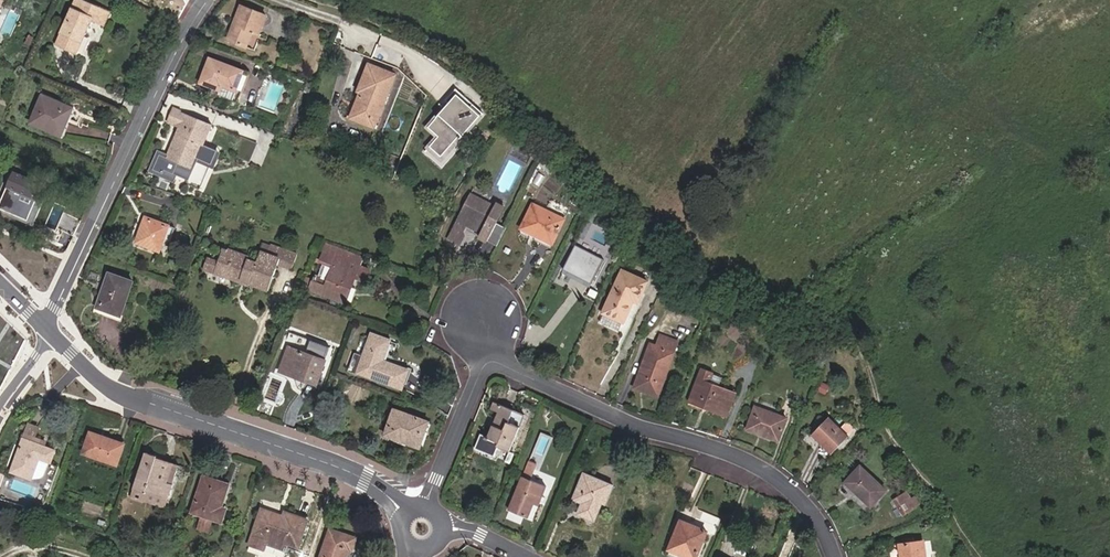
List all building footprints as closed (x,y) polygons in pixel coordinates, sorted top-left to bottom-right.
[(107,26),(113,13),(85,0),(77,0),(70,18),(91,28),(94,20),(107,26)] [(265,15),(243,7),(230,40),(253,49),(265,15)] [(79,55),(91,28),(70,18),(57,45),(79,55)] [(240,69),(207,56),(198,81),(230,93),(240,69)] [(396,77),(369,66),(359,90),(362,91),(352,119),(376,128),(396,77)] [(482,113),(455,89),(444,101),(448,104),(427,127),(438,136),(429,147),(441,157),(454,141),(452,138),(463,126),(467,130),(482,113)] [(64,134),(74,110),(43,97),(32,123),(42,128),(44,125),(64,134)] [(77,111),(74,110),(64,134),(44,125),(42,128),(65,138),(71,124),(81,128),(83,124),(73,120),(77,111)] [(156,153),(150,168),(158,172),(160,168),(171,173),(176,162),(188,168),(208,125),(177,111),(172,123),(178,126),(164,157),(156,153)] [(441,167),(471,133),(467,130),(463,126),(452,138),(454,141),(441,157),(429,147),(424,153),(441,167)] [(0,199),(0,210),(27,221),(43,182),(12,169),(0,199)] [(500,219),(468,202),(445,248),(456,254),(462,243),(460,238),(463,234),(487,246),(485,249),(494,254),(503,235),(494,230),(500,219)] [(566,219),(574,223),(580,211),(572,207),(566,219)] [(527,238),(550,250),(561,230),(529,214),(517,236),(525,240),(527,238)] [(172,224),(146,215),(137,239),(162,248),(172,224)] [(546,258),(550,250),(527,238),(525,240),(517,236),(515,241),(546,258)] [(358,262),(361,252),(326,240),(322,250),(358,262)] [(247,257),(240,278),(267,289),(278,262),(292,267),(297,252),(271,242),(267,252),(259,249),(255,260),(247,257)] [(210,267),(240,278),(247,257),(244,256),(245,253),(224,245),(220,253),(216,252),(210,267)] [(346,283),(351,285),(354,276),(366,280),(370,267),(358,263),(358,262),(322,250),(319,260),(332,264),(327,278),(325,283),(313,279),(309,289),(341,300),(346,283)] [(565,274),(594,287),(605,264),(576,251),(565,274)] [(122,315),(135,281),(110,272),(97,306),(122,315)] [(325,283),(327,278),(314,274),(313,279),(325,283)] [(592,293),(594,287),(565,274),(563,279),(592,293)] [(647,286),(623,274),(603,316),(632,329),(642,307),(638,305),(647,286)] [(345,301),(351,285),(346,283),(341,300),(345,301)] [(401,388),(407,371),(382,362),(390,343),(372,336),(364,355),(356,352),(350,369),(401,388)] [(661,364),(669,368),(678,344),(662,337),(657,349),(650,346),(632,391),(656,401),(665,379),(656,375),(661,364)] [(287,367),(286,370),(313,381),(322,358),(288,345),(281,364),(287,367)] [(665,379),(669,368),(661,364),(656,375),(665,379)] [(724,417),(732,397),(705,386),(708,377),(699,373),(687,403),(724,417)] [(508,456),(523,419),(492,406),(489,413),(495,415),(485,441),(479,439),(473,454),(490,460),(495,450),(508,456)] [(427,423),(392,409),(383,436),(396,442),(398,438),(419,446),(427,423)] [(785,421),(755,409),(746,432),(776,444),(785,421)] [(836,433),(824,422),(810,438),(831,456),(844,441),(852,431),(844,424),(836,433)] [(23,433),(20,440),(38,447),(41,439),(23,433)] [(122,445),(88,435),(81,455),(115,466),(122,445)] [(38,447),(20,440),(7,475),(29,482),(36,461),(48,465),(53,452),(38,447)] [(143,492),(170,501),(180,469),(153,460),(154,457),(143,454),(131,491),(142,494),(143,492)] [(859,468),(844,486),(871,510),(886,492),(859,468)] [(198,514),(212,519),(217,521),(221,510),(216,509),(224,484),(201,476),(189,511),(198,514)] [(589,525),(596,508),(604,489),(582,479),(570,506),(577,509),(582,511),(579,520),(589,525)] [(536,498),(542,500),(546,490),(522,480),(509,512),(527,520),(533,506),(536,498)] [(604,489),(596,508),(601,511),(609,491),(604,489)] [(894,502),(901,519),(916,514),(909,496),(894,502)] [(539,508),(542,500),(536,498),(533,506),(539,508)] [(573,518),(579,520),(582,511),(577,509),(573,518)] [(287,543),(296,547),(305,521),(282,513),(280,518),(258,511),(251,533),(246,546),(262,551),(264,547),(267,536),(287,543)] [(207,533),(212,519),(198,514),(193,528),(207,533)] [(675,556),(696,556),(703,539),(676,528),(667,552),(676,555),(675,556)] [(328,530),(318,556),(342,556),(345,547),(350,548),(353,539),(328,530)] [(284,553),(287,543),(267,536),(264,547),(284,553)] [(900,556),(920,556),(919,547),(899,549),(900,556)]
